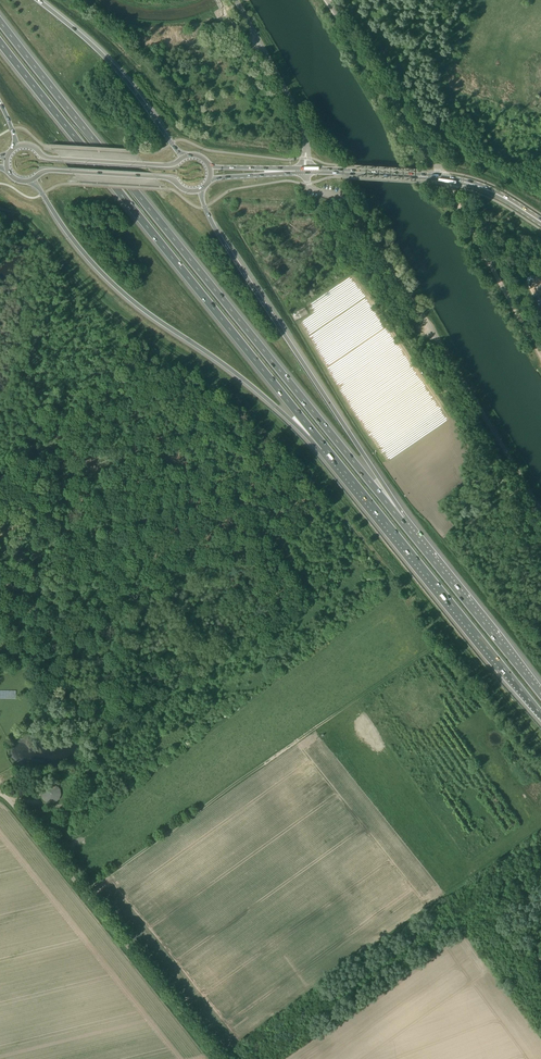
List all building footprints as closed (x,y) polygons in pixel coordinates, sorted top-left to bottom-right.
[(534,296),(540,293),(540,292),(538,285),(530,288),(534,296)] [(54,803),(59,799),(61,794),(60,789),(57,785),(52,783),(47,785),(44,788),(42,792),(43,797),(46,800),(50,802),(54,803)]
